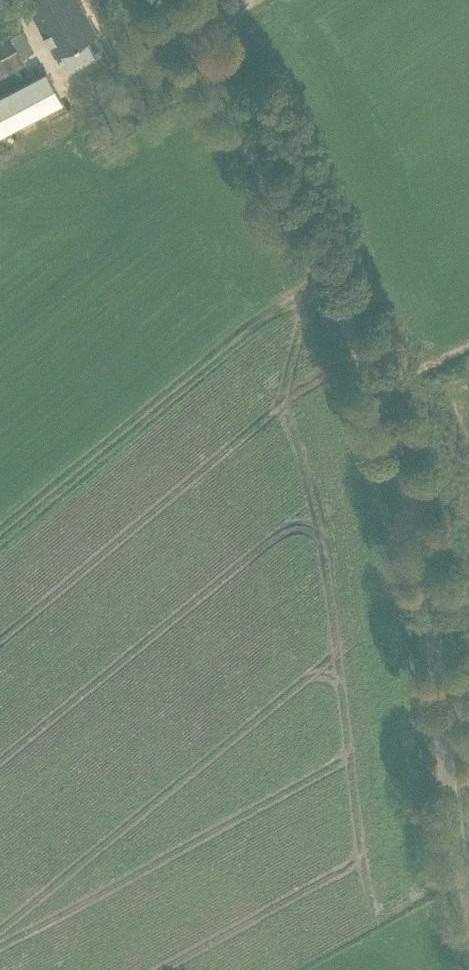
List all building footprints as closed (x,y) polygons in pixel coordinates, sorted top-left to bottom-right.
[(96,32),(78,0),(26,0),(42,30),(49,43),(55,54),(96,32)] [(0,35),(0,76),(27,61),(17,43),(10,30),(0,35)] [(62,102),(46,72),(0,96),(0,135),(62,102)]
